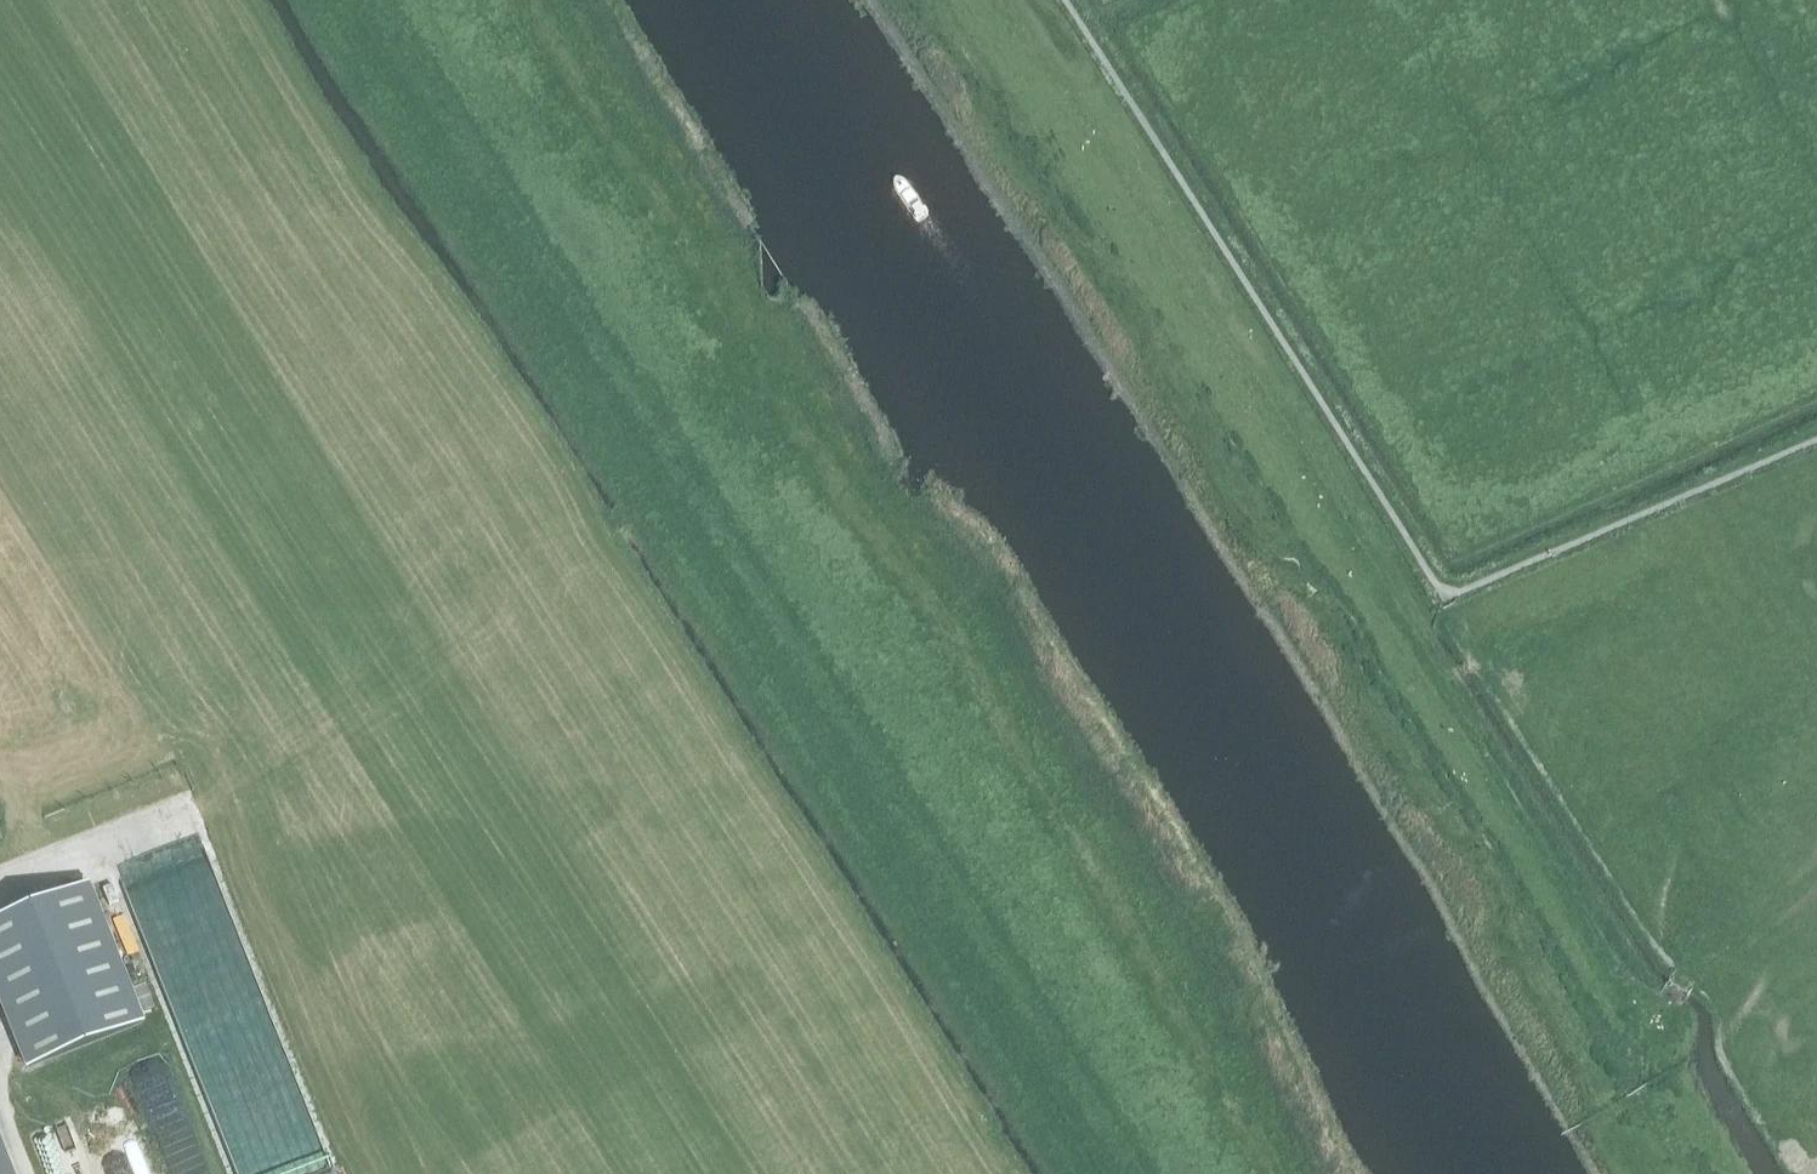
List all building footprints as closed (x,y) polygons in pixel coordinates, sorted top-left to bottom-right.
[(87,886),(0,921),(0,997),(28,1068),(141,1023),(87,886)] [(0,1151),(0,1173),(9,1173),(0,1151)]
